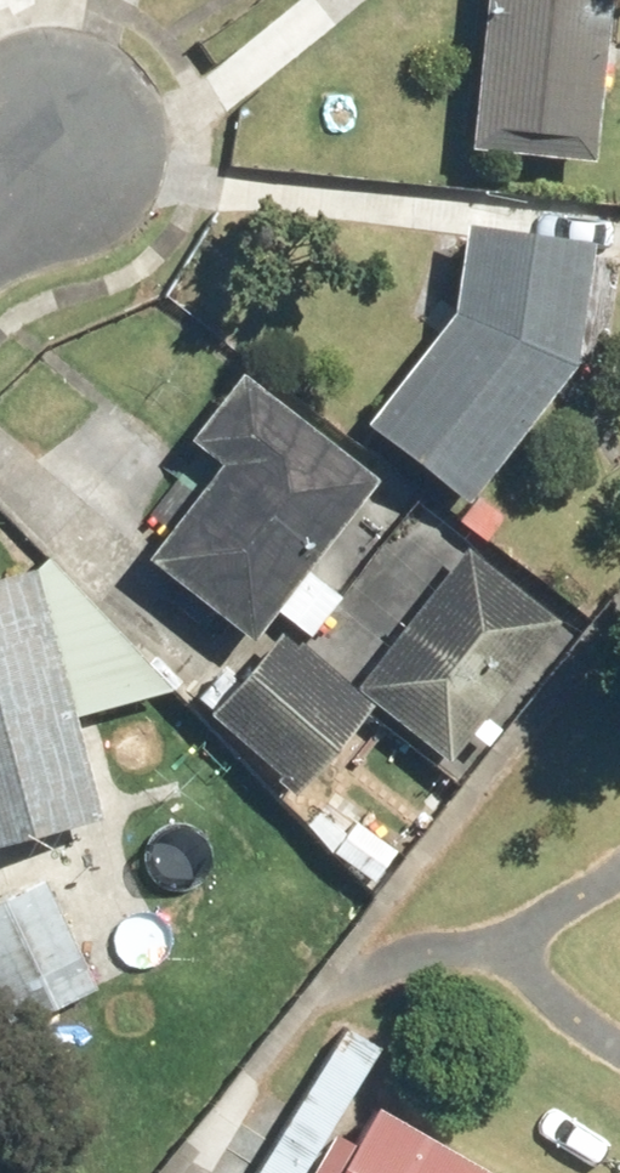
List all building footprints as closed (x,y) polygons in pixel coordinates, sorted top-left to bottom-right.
[(619,8),(619,0),(497,0),(486,132),(608,143),(619,8)] [(583,354),(597,231),(470,217),(457,332),(387,419),(474,488),(583,354)] [(267,629),(378,471),(240,374),(199,433),(232,456),(162,556),(267,629)] [(561,618),(473,548),(372,675),(460,745),(561,618)] [(95,807),(40,571),(0,580),(0,829),(95,807)] [(307,640),(227,713),(295,787),(375,714),(307,640)] [(49,892),(0,921),(0,958),(38,1023),(103,986),(49,892)] [(366,1077),(309,1172),(529,1172),(366,1077)] [(0,1154),(0,1172),(25,1172),(0,1154)]
